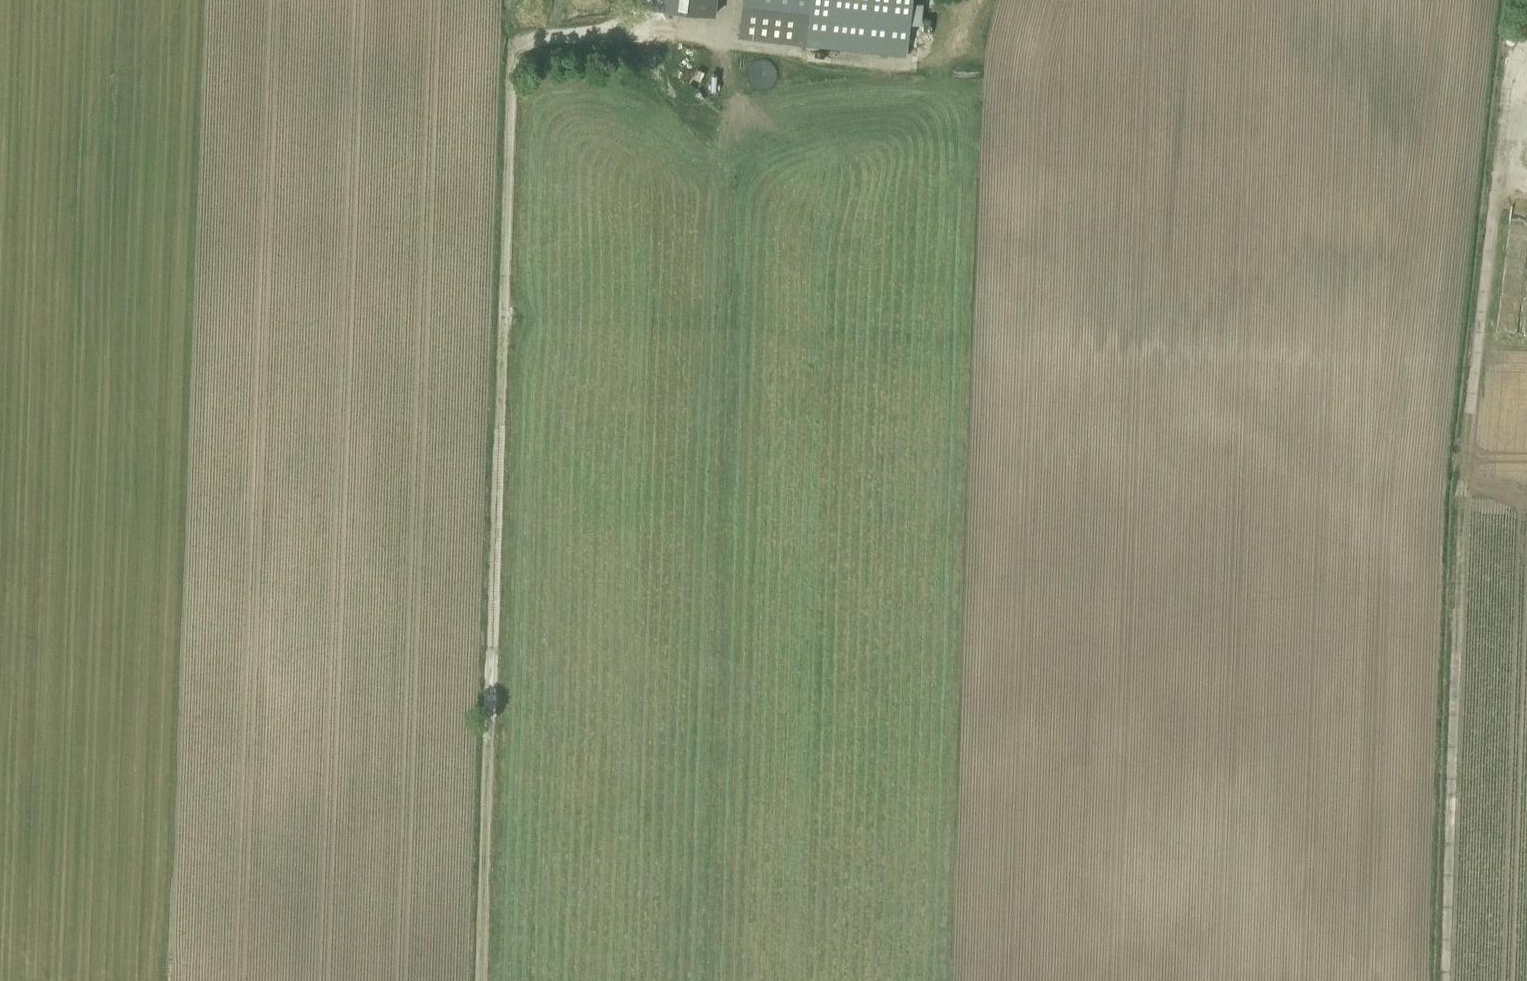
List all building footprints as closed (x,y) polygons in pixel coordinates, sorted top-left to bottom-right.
[(637,7),(691,12),(692,0),(638,0),(637,7)] [(738,37),(807,45),(808,39),(812,0),(742,0),(738,37)] [(808,39),(907,49),(910,23),(912,2),(912,0),(812,0),(808,39)] [(912,2),(910,23),(920,24),(922,3),(912,2)] [(1516,303),(1515,319),(1515,332),(1526,332),(1526,304),(1516,303)]
